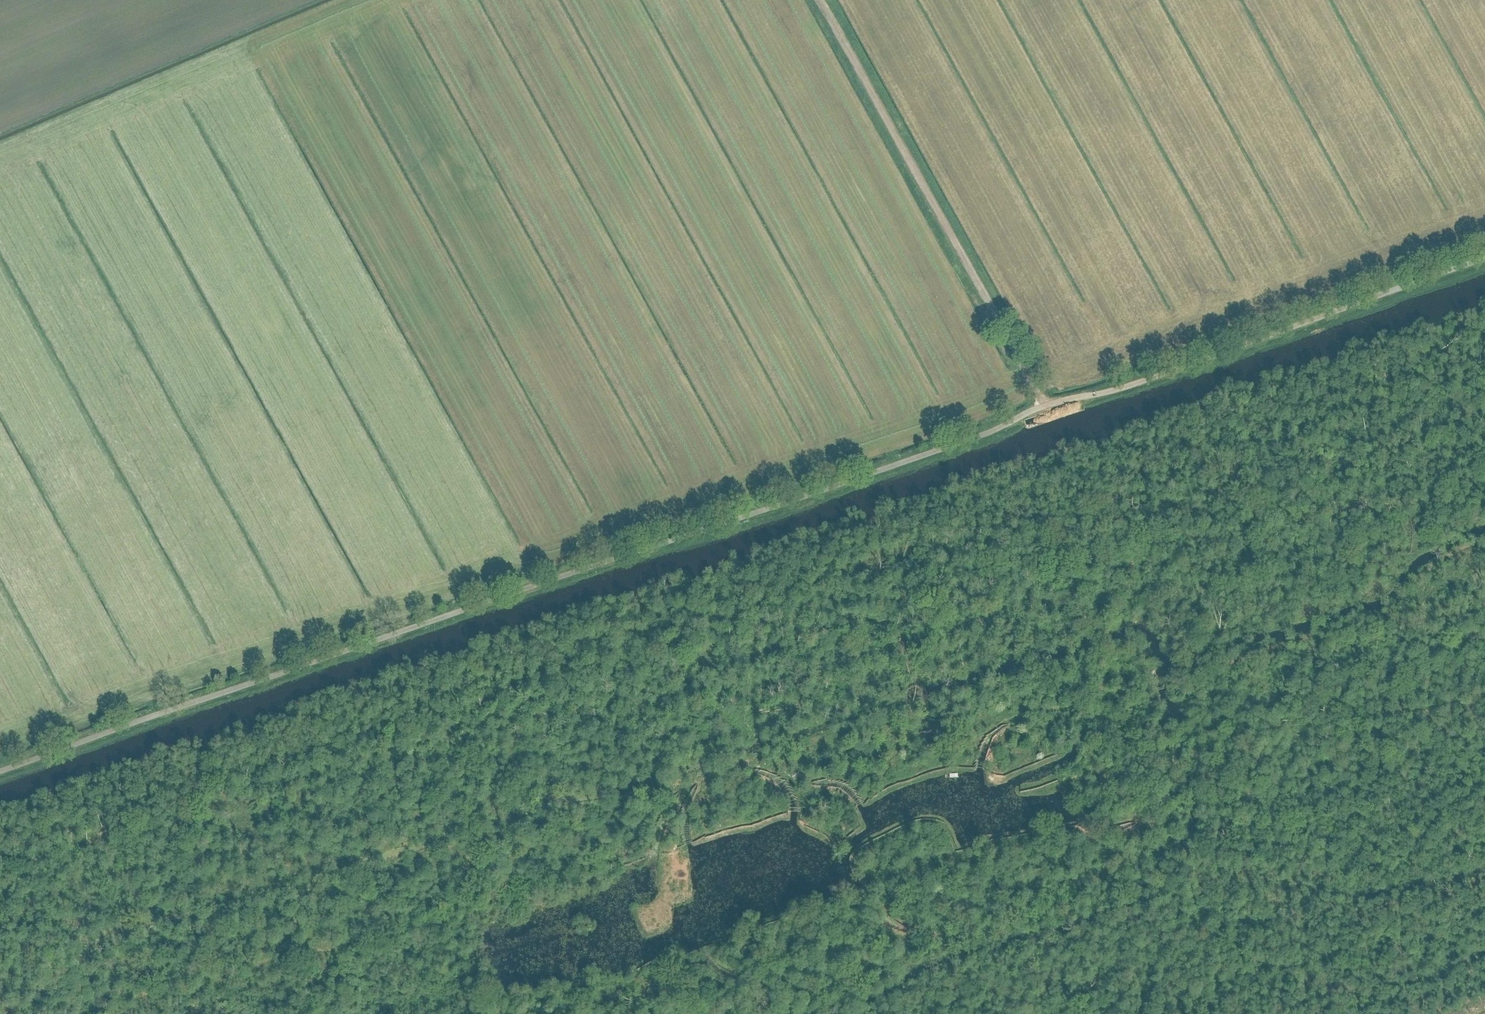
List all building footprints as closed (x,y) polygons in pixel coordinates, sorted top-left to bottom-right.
[(408,628),(416,623),(413,618),(405,623),(408,628)]
